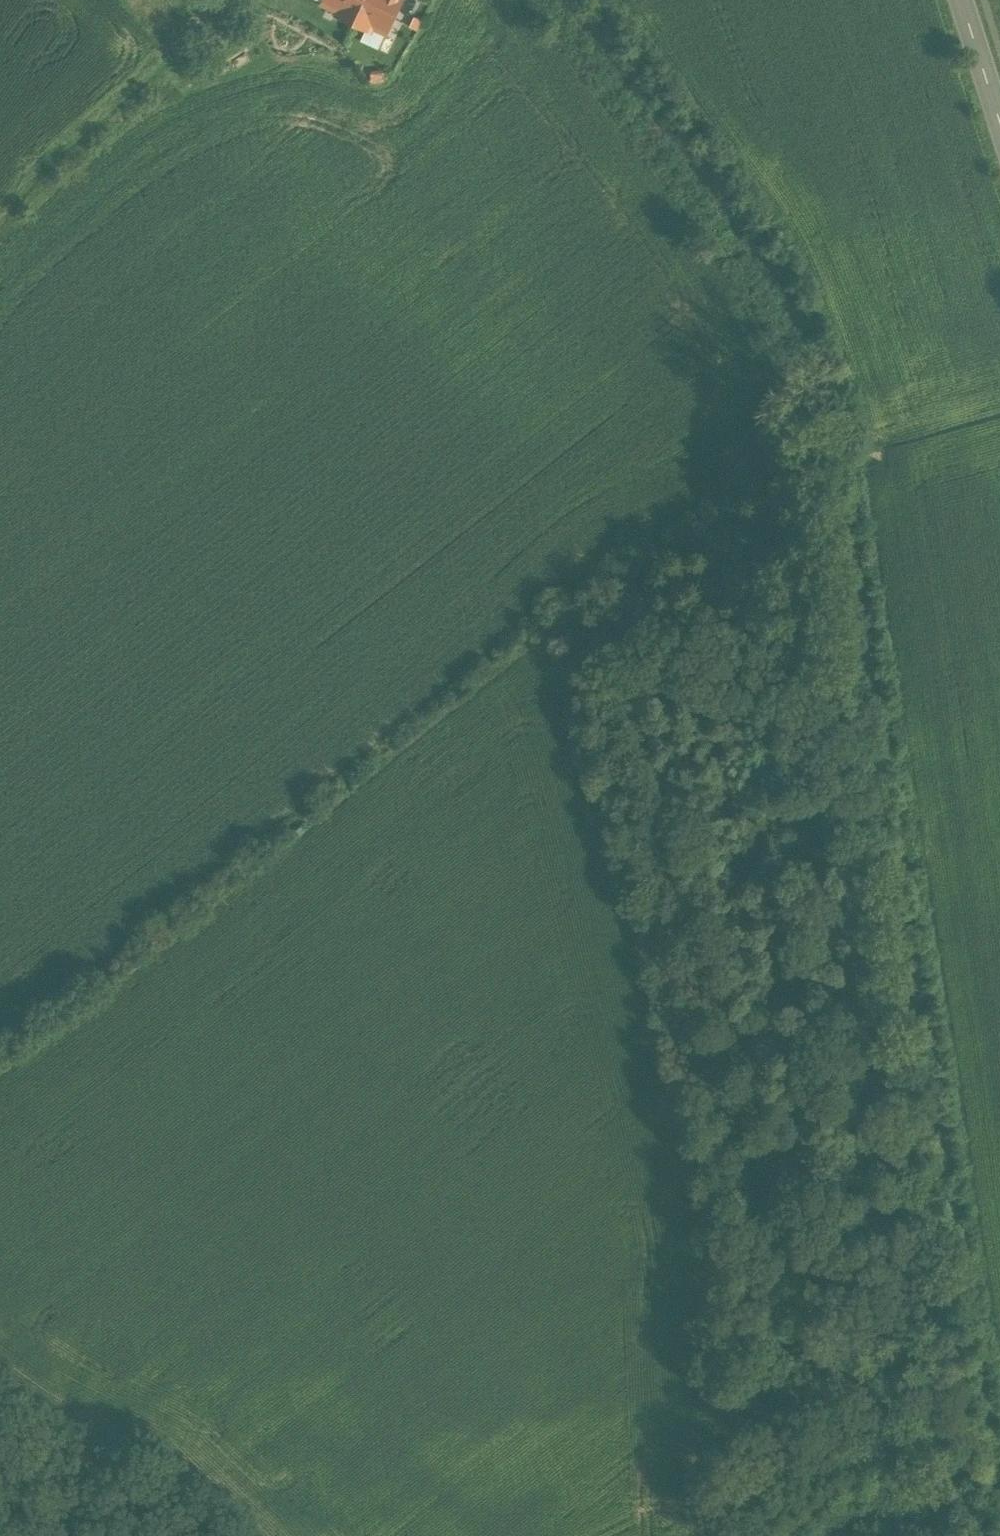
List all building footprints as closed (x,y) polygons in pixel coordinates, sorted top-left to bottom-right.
[(324,3),(340,10),(338,15),(369,30),(371,25),(386,32),(401,0),(325,0),(324,3)]
